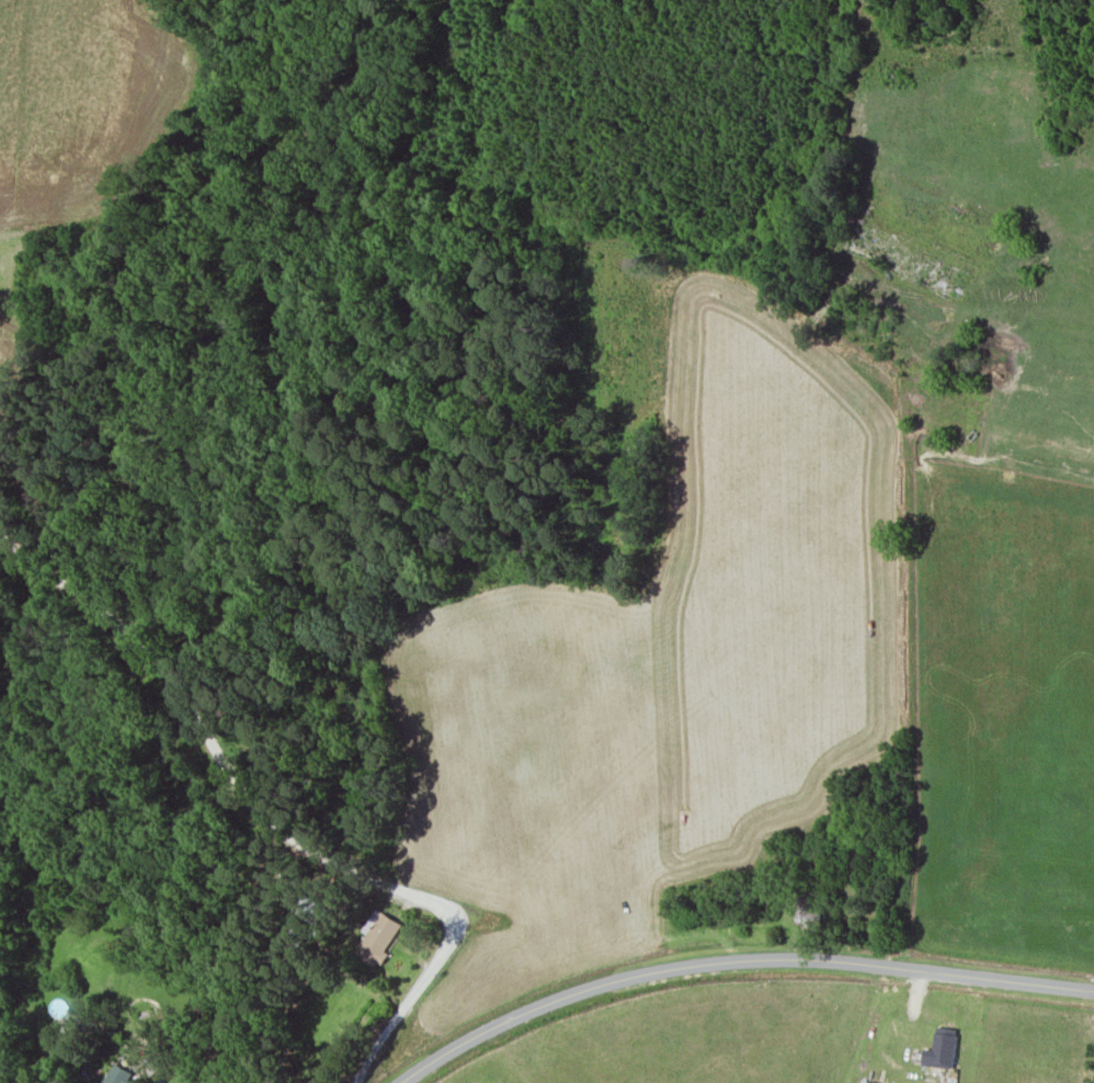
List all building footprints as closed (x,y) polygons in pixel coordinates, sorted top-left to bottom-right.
[(385,950),(401,923),(375,908),(361,931),(366,934),(354,954),(379,969),(389,953),(385,950)] [(957,1035),(935,1031),(932,1048),(925,1047),(922,1063),(952,1068),(957,1035)] [(114,1061),(103,1082),(97,1079),(95,1082),(126,1082),(133,1070),(114,1061)]
